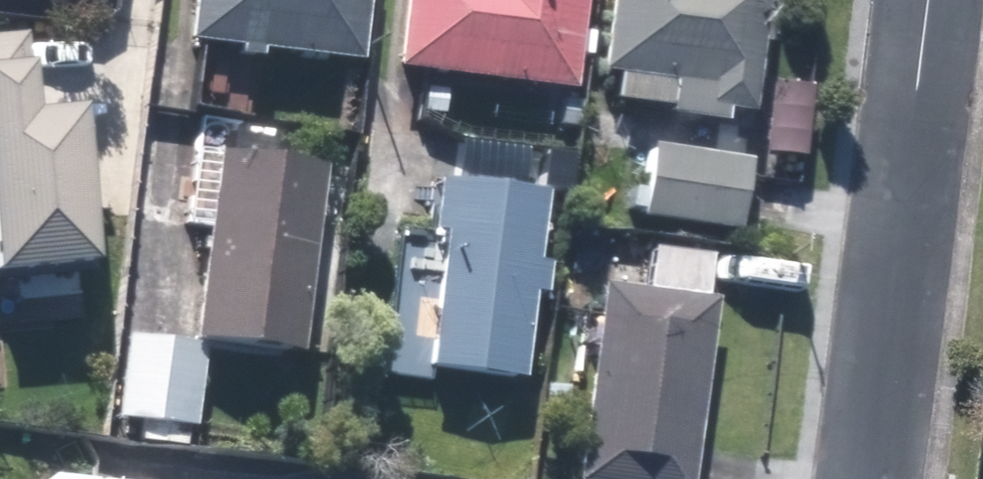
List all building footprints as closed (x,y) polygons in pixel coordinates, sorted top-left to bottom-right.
[(192,39),(200,40),(195,110),(257,115),(262,44),(368,52),(372,0),(195,0),(192,39)] [(402,64),(580,81),(587,0),(408,0),(402,64)] [(607,95),(753,104),(760,0),(612,0),(607,95)] [(87,263),(81,108),(33,110),(30,31),(0,32),(0,267),(87,263)] [(809,85),(772,83),(768,154),(805,156),(809,85)] [(570,196),(575,154),(463,140),(457,183),(434,180),(427,230),(444,233),(427,367),(528,380),(551,194),(570,196)] [(753,159),(650,148),(642,224),(744,235),(753,159)] [(332,166),(222,152),(198,334),(308,348),(332,166)] [(602,285),(590,478),(700,478),(714,260),(654,256),(652,288),(602,285)] [(142,439),(192,444),(202,343),(125,335),(117,413),(144,416),(142,439)]
